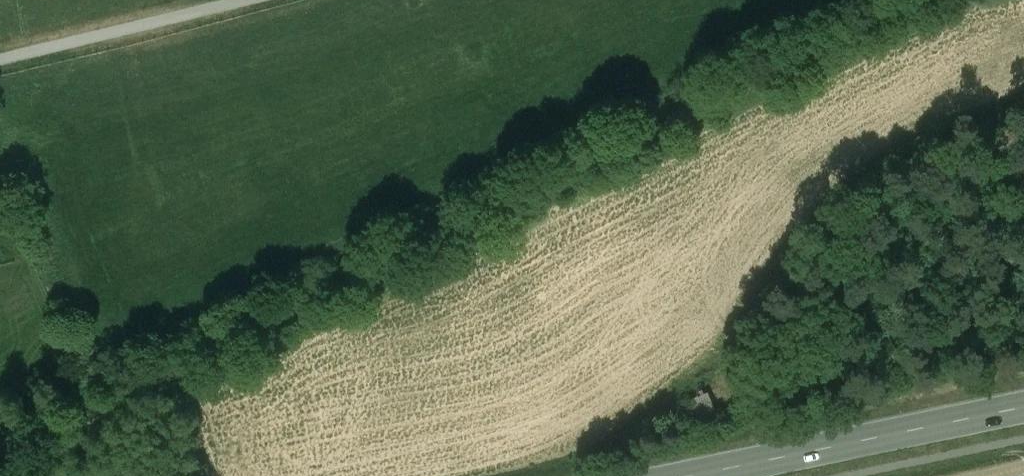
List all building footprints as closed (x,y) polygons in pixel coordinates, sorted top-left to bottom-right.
[(704,419),(722,414),(715,391),(697,397),(704,419)]
